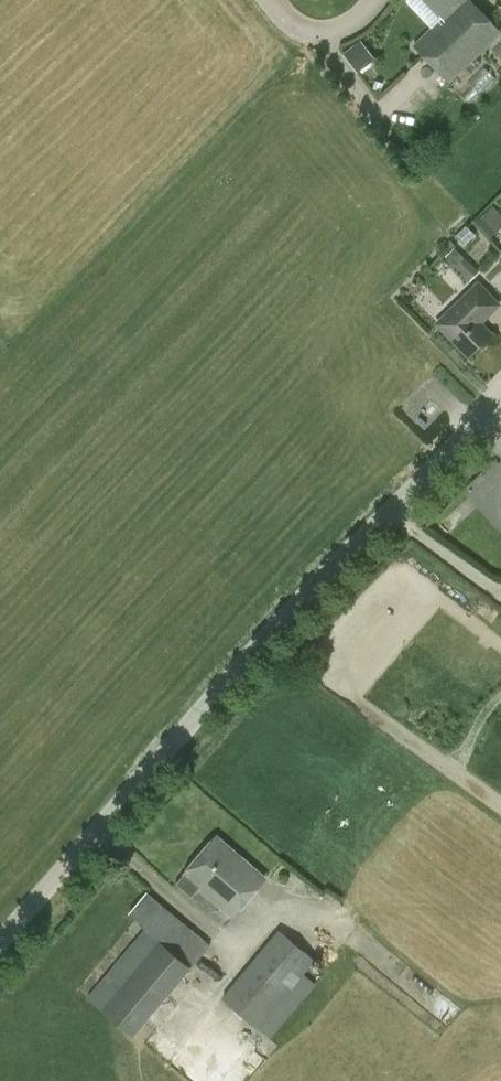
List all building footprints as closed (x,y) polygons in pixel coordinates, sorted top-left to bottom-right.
[(441,17),(412,45),(448,84),(500,34),(500,33),(470,0),(425,0),(441,17)] [(361,38),(344,51),(359,71),(376,58),(361,38)] [(494,207),(478,221),(492,237),(500,228),(500,214),(494,207)] [(452,242),(441,252),(470,282),(479,272),(455,248),(457,247),(452,242)] [(481,324),(500,306),(478,284),(436,324),(468,358),(492,336),(481,324)] [(216,838),(184,876),(176,884),(192,898),(200,889),(233,918),(265,880),(216,838)] [(133,1040),(210,947),(147,894),(129,915),(140,924),(139,926),(144,930),(86,999),(133,1040)] [(304,975),(315,962),(278,931),(221,1000),(258,1031),(258,1030),(269,1040),(316,986),(304,975)]
